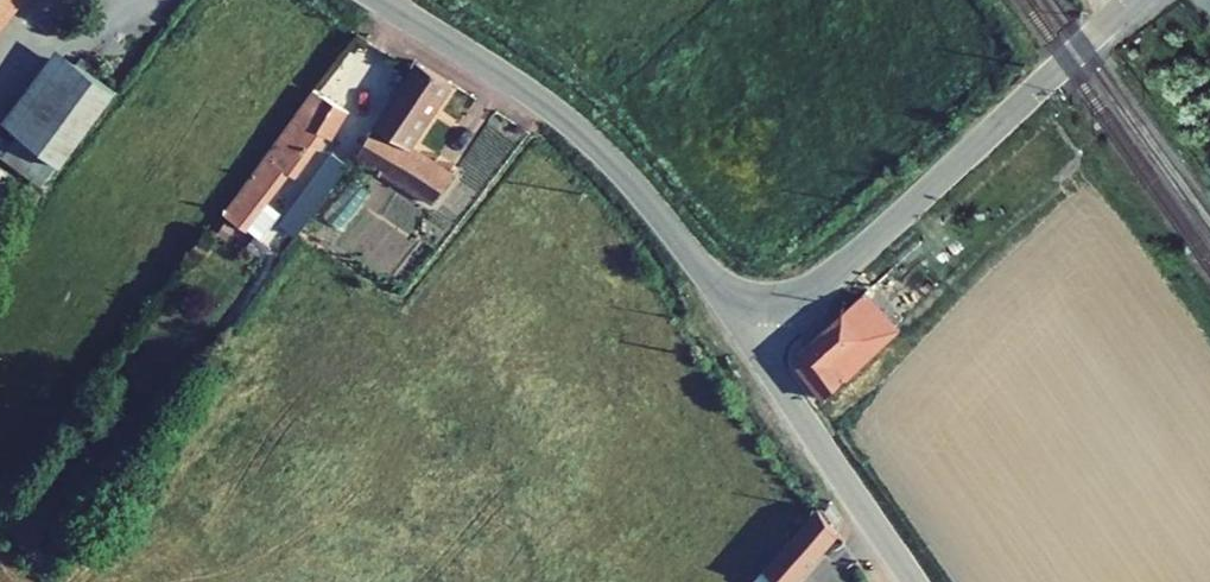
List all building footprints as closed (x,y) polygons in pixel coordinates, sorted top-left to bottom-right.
[(28,2),(26,0),(0,0),(0,36),(28,2)] [(54,64),(1,136),(5,138),(0,145),(0,171),(38,199),(55,176),(61,180),(114,109),(54,64)] [(455,98),(419,74),(360,164),(441,217),(461,186),(416,158),(455,98)] [(349,122),(318,98),(227,219),(258,242),(276,217),(261,206),(291,166),(295,169),(319,137),(331,146),(349,122)] [(347,169),(329,156),(283,220),(301,233),(347,169)] [(881,335),(852,303),(813,345),(811,356),(835,389),(893,333),(889,327),(881,335)] [(819,515),(760,581),(806,581),(839,544),(819,515)]
